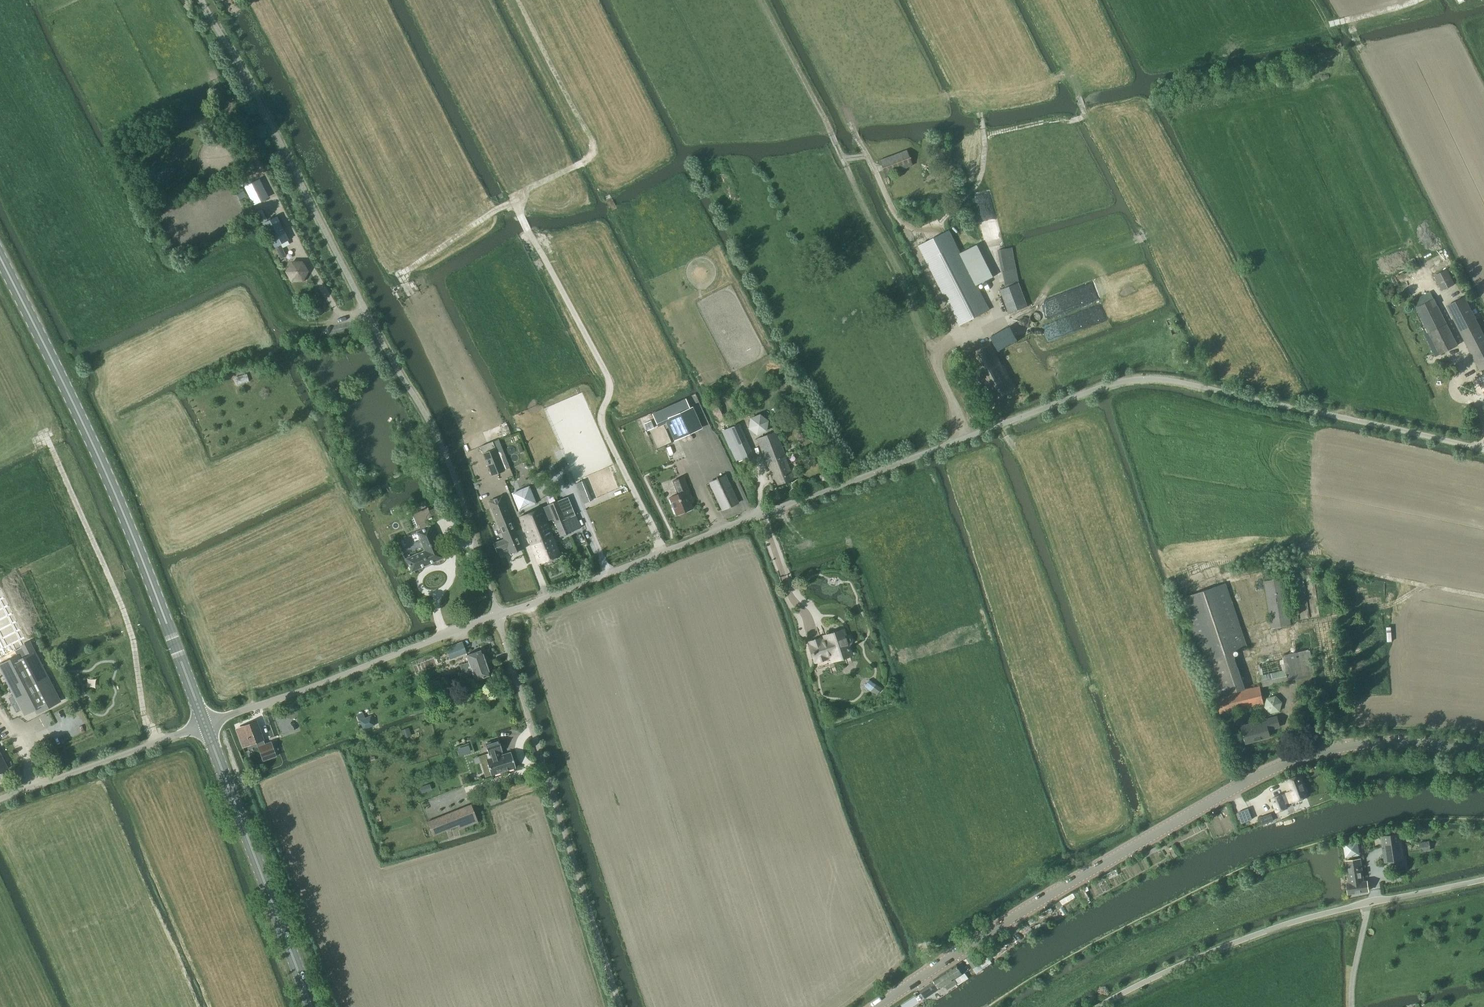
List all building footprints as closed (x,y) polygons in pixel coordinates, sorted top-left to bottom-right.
[(885,175),(912,165),(906,150),(879,160),(885,175)] [(267,198),(259,180),(245,187),(253,205),(267,198)] [(275,246),(288,240),(276,216),(263,223),(275,246)] [(990,310),(961,253),(949,230),(919,245),(959,325),(990,310)] [(286,256),(283,250),(278,253),(281,259),(286,256)] [(303,281),(308,272),(302,262),(291,262),(285,272),(291,282),(303,281)] [(1005,288),(1000,289),(1009,313),(1028,306),(1018,282),(1016,269),(1002,272),(1005,288)] [(1441,290),(1454,284),(1447,269),(1434,276),(1441,290)] [(1464,297),(1446,306),(1480,370),(1483,368),(1483,335),(1464,297)] [(1440,354),(1458,345),(1434,298),(1416,308),(1440,354)] [(991,399),(1013,388),(990,343),(968,355),(991,399)] [(685,399),(651,414),(656,424),(665,421),(668,419),(676,438),(700,427),(692,409),(690,409),(685,399)] [(766,432),(768,421),(760,414),(749,418),(748,428),(756,435),(766,432)] [(654,428),(651,421),(644,424),(647,431),(654,428)] [(744,464),(755,459),(739,423),(722,431),(730,448),(737,462),(742,460),(744,464)] [(785,457),(776,431),(757,438),(767,464),(768,464),(776,484),(793,478),(785,457)] [(492,441),(480,446),(491,476),(504,471),(492,441)] [(722,510),(738,502),(726,475),(709,482),(722,510)] [(688,490),(686,484),(683,476),(672,481),(677,494),(670,497),(676,514),(692,508),(685,491),(688,490)] [(488,501),(494,516),(504,539),(493,543),(497,551),(507,547),(510,554),(523,549),(501,496),(488,501)] [(567,524),(577,521),(567,497),(547,504),(549,507),(542,510),(541,507),(519,516),(539,565),(561,556),(546,520),(552,517),(560,536),(570,532),(567,524)] [(436,507),(440,516),(445,513),(442,504),(436,507)] [(433,520),(429,510),(427,507),(413,513),(408,516),(412,527),(419,525),(421,529),(416,531),(424,550),(405,558),(411,572),(444,558),(430,525),(429,526),(427,523),(433,520)] [(1271,629),(1291,626),(1284,578),(1263,581),(1271,629)] [(1263,704),(1259,686),(1245,689),(1233,652),(1247,647),(1225,583),(1182,598),(1216,696),(1220,714),(1263,704)] [(847,635),(846,635),(844,630),(825,636),(827,642),(823,643),(822,640),(811,644),(815,658),(831,653),(833,660),(852,653),(849,644),(850,643),(851,642),(852,641),(852,640),(852,639),(852,638),(851,637),(850,636),(849,635),(848,635),(847,635)] [(0,665),(0,667),(24,714),(37,708),(38,711),(59,700),(29,642),(23,645),(24,647),(17,651),(19,655),(14,658),(0,665)] [(455,657),(466,653),(462,642),(451,646),(455,657)] [(1283,659),(1258,665),(1262,686),(1288,680),(1288,681),(1296,679),(1299,695),(1314,692),(1311,676),(1314,676),(1308,649),(1282,655),(1283,659)] [(462,670),(486,662),(482,650),(467,655),(469,662),(460,665),(462,670)] [(475,680),(490,675),(486,662),(462,670),(464,676),(473,673),(475,680)] [(875,696),(881,689),(869,679),(863,686),(875,696)] [(459,702),(477,698),(475,690),(464,693),(465,696),(458,698),(459,702)] [(1277,695),(1268,697),(1265,706),(1272,713),(1281,710),(1283,701),(1277,695)] [(363,730),(374,725),(370,716),(359,720),(363,730)] [(1276,716),(1241,726),(1246,743),(1269,736),(1268,730),(1279,727),(1276,716)] [(271,743),(265,745),(257,722),(236,729),(243,747),(258,742),(260,747),(259,747),(262,757),(275,753),(271,743)] [(491,775),(515,767),(510,752),(501,755),(500,752),(502,751),(498,740),(485,744),(489,755),(490,755),(491,758),(486,760),(491,775)] [(454,747),(457,755),(469,752),(466,743),(454,747)] [(1306,796),(1298,775),(1288,780),(1292,791),(1281,795),(1285,804),(1291,802),(1306,796)] [(431,790),(429,784),(420,788),(421,793),(431,790)] [(486,796),(490,806),(501,801),(497,792),(486,796)] [(1285,804),(1281,795),(1281,794),(1271,798),(1276,812),(1286,808),(1285,804)] [(458,830),(478,822),(471,804),(426,822),(432,836),(457,826),(458,830)] [(1252,819),(1248,809),(1237,813),(1241,823),(1252,819)] [(1274,821),(1271,813),(1259,818),(1262,825),(1274,821)] [(1404,861),(1400,833),(1381,836),(1384,863),(1404,861)] [(1344,841),(1345,856),(1360,855),(1359,841),(1344,841)] [(1430,841),(1420,841),(1420,850),(1430,850),(1430,841)] [(1363,881),(1360,859),(1345,861),(1348,883),(1347,883),(1348,894),(1367,891),(1366,881),(1363,881)] [(965,973),(967,971),(966,970),(968,969),(966,966),(965,967),(961,962),(957,964),(956,964),(947,970),(953,980),(956,983),(958,985),(968,978),(972,975),(970,972),(966,975),(965,973)] [(953,980),(947,970),(933,979),(935,981),(921,990),(923,992),(921,993),(924,997),(939,988),(940,989),(953,980)] [(901,1006),(916,1006),(921,1004),(915,995),(899,1004),(901,1006)]
